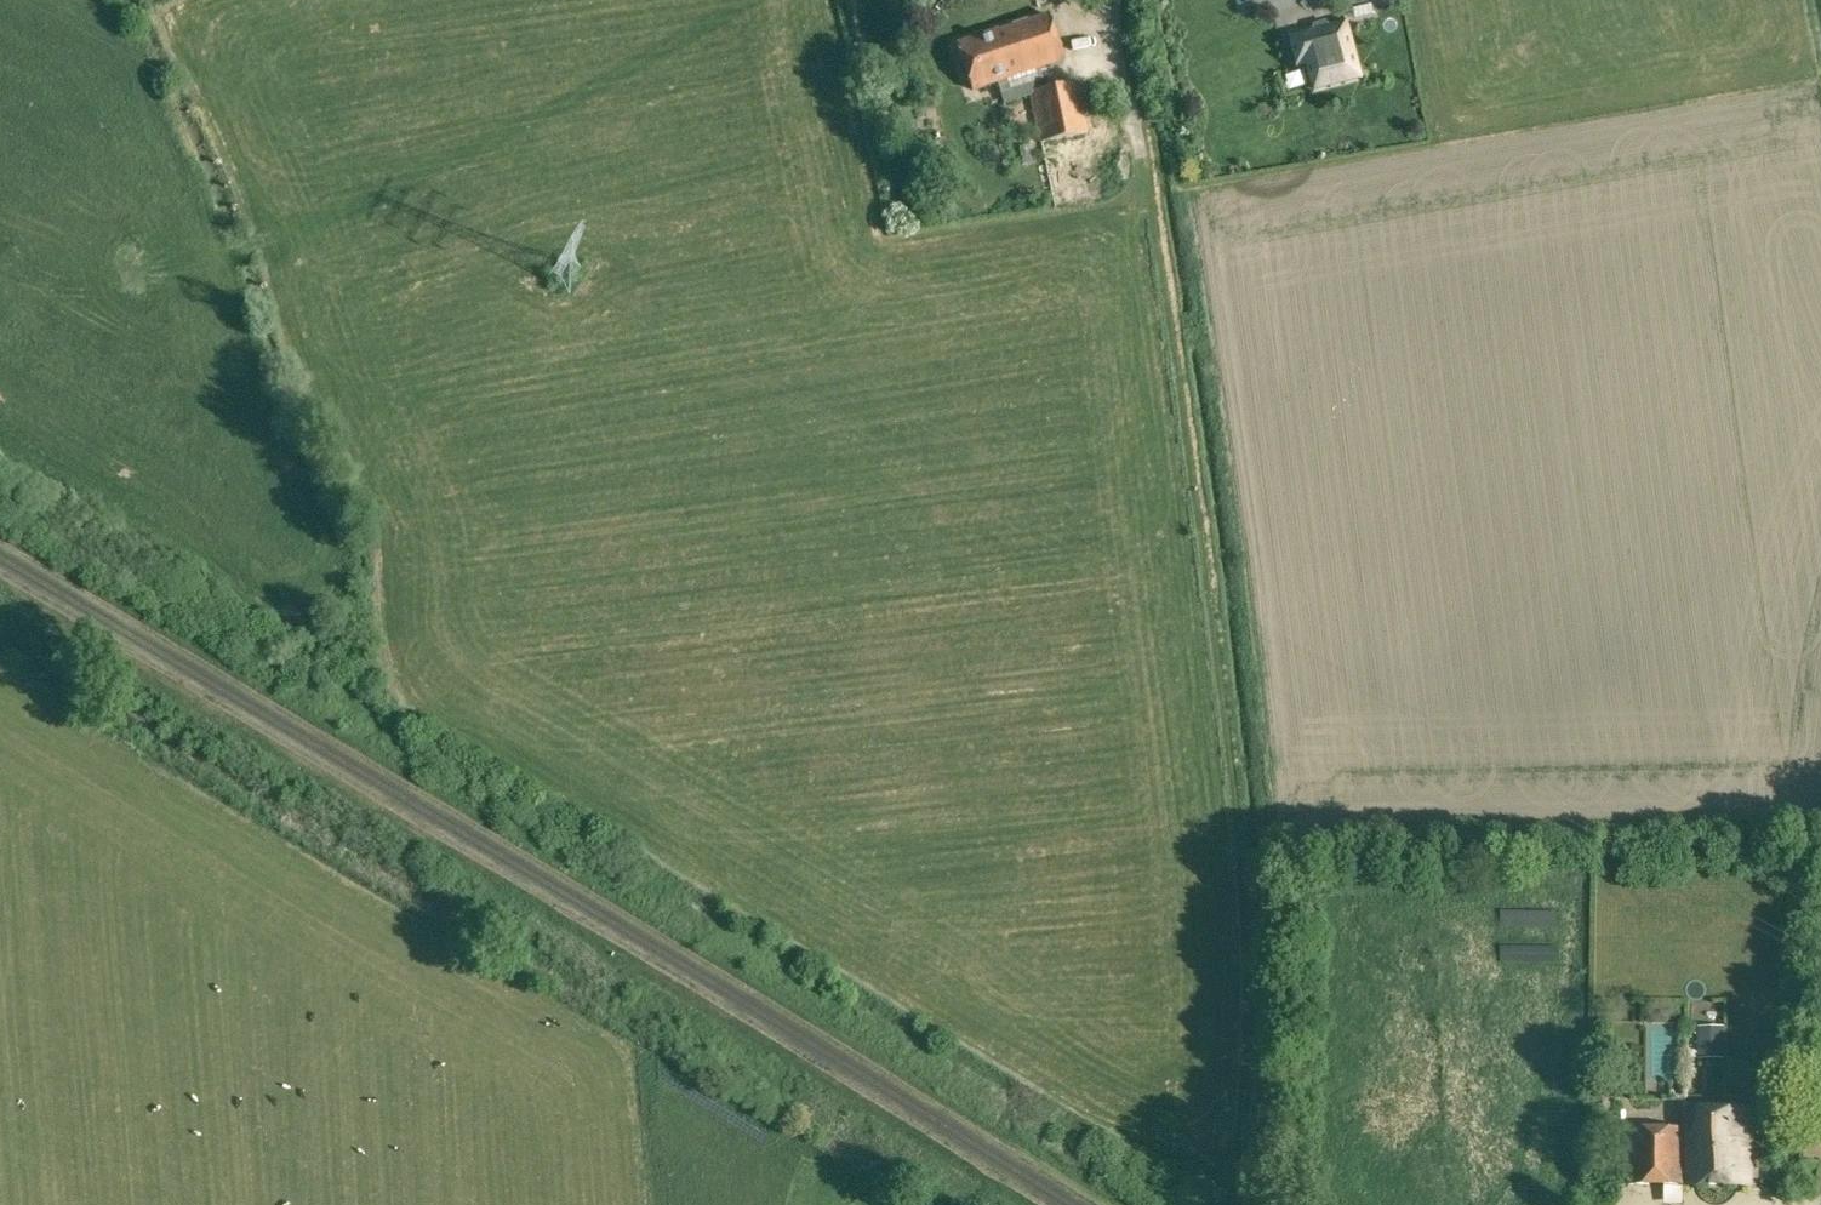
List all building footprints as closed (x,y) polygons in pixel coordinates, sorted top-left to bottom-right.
[(1065,60),(1050,14),(959,42),(973,89),(1040,68),(1065,60)] [(1314,89),(1360,77),(1344,16),(1290,31),(1296,66),(1307,64),(1314,89)] [(1046,88),(1031,91),(1032,94),(1030,94),(1040,141),(1087,132),(1077,82),(1046,88)] [(1100,158),(1059,164),(1064,200),(1105,195),(1100,158)] [(1700,1026),(1700,1056),(1724,1056),(1724,1026),(1700,1026)] [(1629,1184),(1752,1185),(1752,1109),(1685,1109),(1685,1126),(1630,1126),(1629,1184)]
